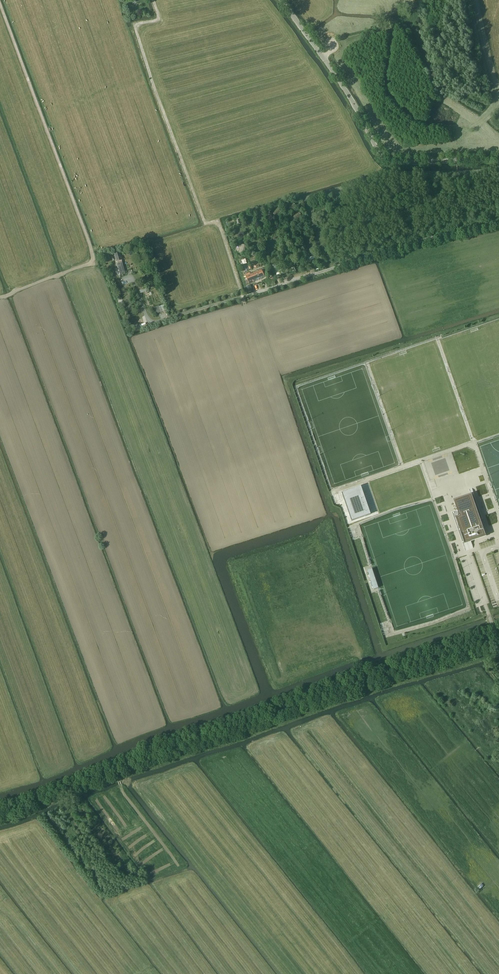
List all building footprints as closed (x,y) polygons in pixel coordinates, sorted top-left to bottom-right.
[(297,206),(293,202),(288,207),(291,211),(297,206)] [(282,212),(278,208),(273,213),(276,217),(282,212)] [(119,252),(114,254),(118,269),(120,275),(125,274),(123,268),(121,260),(122,260),(119,253),(119,252)] [(250,273),(246,275),(249,283),(253,281),(253,280),(264,275),(262,270),(251,274),(250,273)] [(342,493),(352,521),(371,514),(361,486),(342,493)] [(472,494),(481,520),(483,519),(474,493),(472,494)] [(465,541),(465,543),(471,541),(486,536),(481,520),(472,494),(471,494),(454,500),(458,510),(460,516),(456,517),(465,541)] [(460,516),(458,510),(452,512),(463,544),(465,543),(456,517),(460,516)] [(374,590),(378,588),(372,569),(368,571),(374,590)]
